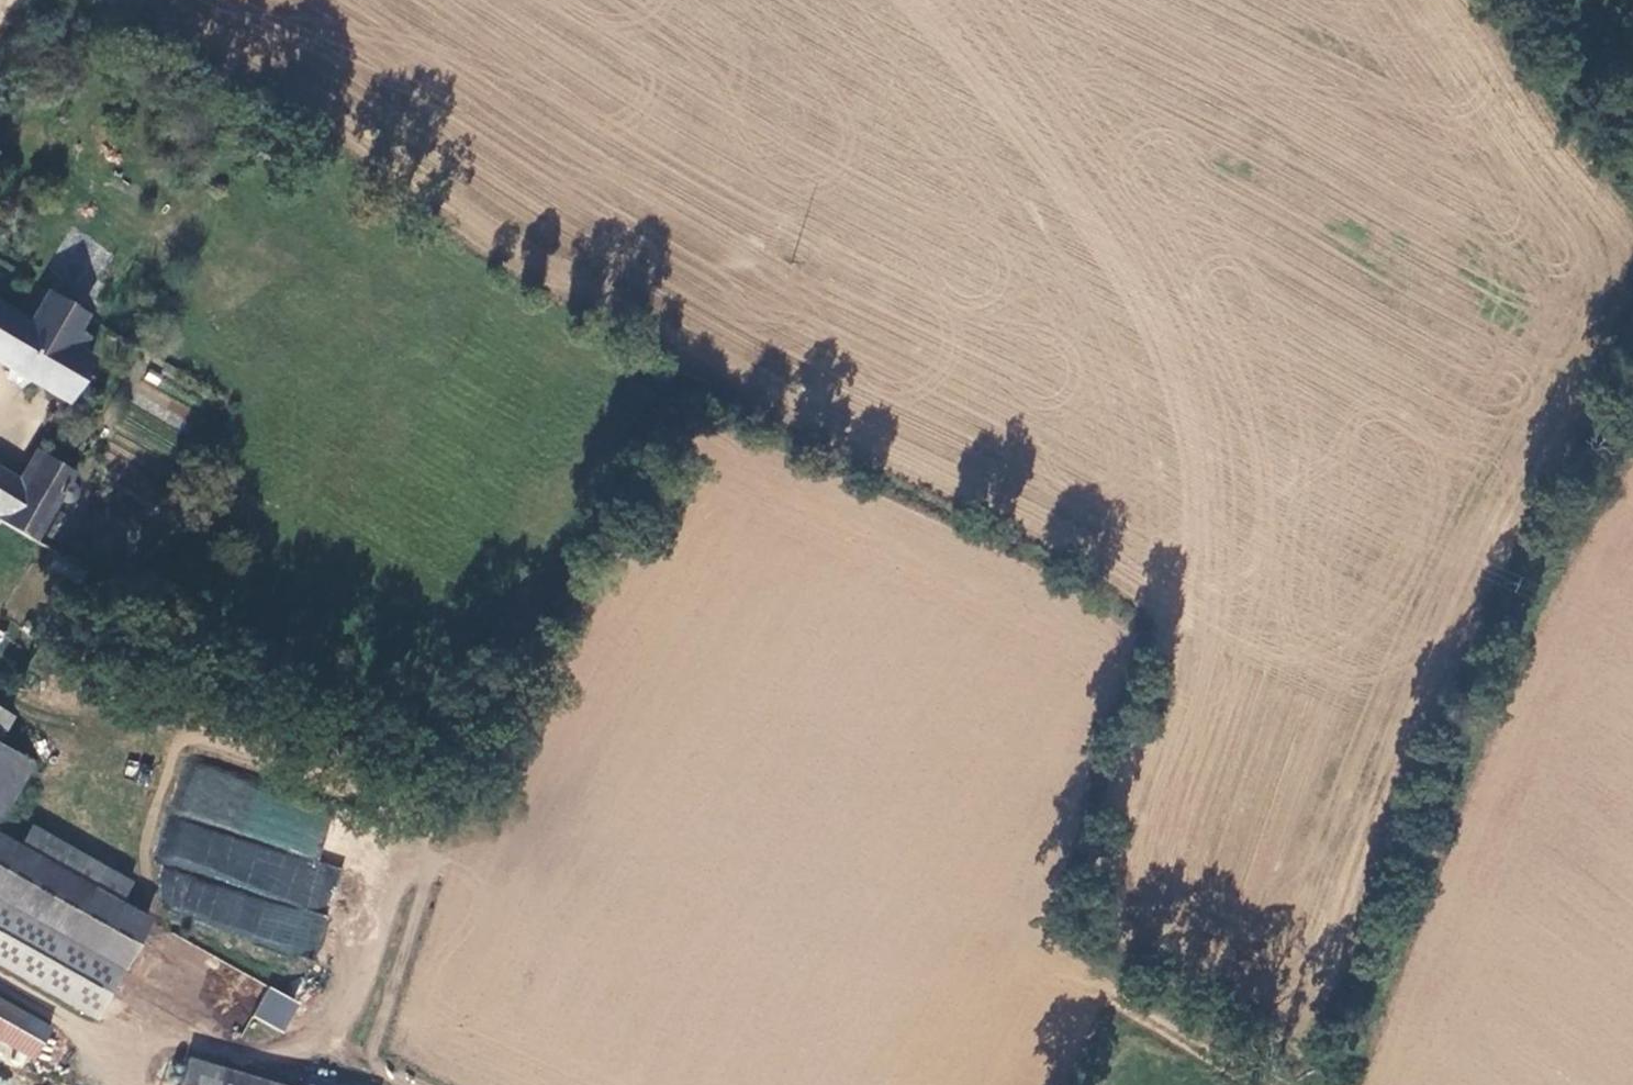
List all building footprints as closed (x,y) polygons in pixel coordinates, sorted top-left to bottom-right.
[(12,378),(19,366),(65,389),(89,351),(72,342),(81,327),(70,322),(82,303),(42,282),(25,309),(0,295),(0,372),(12,378)] [(0,512),(0,516),(41,538),(68,484),(70,489),(74,493),(80,493),(85,490),(90,484),(90,477),(85,472),(78,471),(70,472),(74,461),(33,441),(17,474),(0,512)] [(17,474),(0,465),(0,512),(17,474)] [(19,747),(0,739),(0,795),(19,747)] [(169,864),(155,902),(311,958),(344,868),(317,858),(333,813),(192,762),(157,860),(169,864)] [(155,892),(0,823),(0,884),(101,929),(133,940),(155,892)] [(101,929),(0,884),(0,928),(84,962),(101,929)] [(47,1046),(64,1015),(0,980),(0,1021),(47,1046)] [(269,986),(253,1016),(284,1033),(300,1003),(269,986)] [(309,1072),(202,1043),(191,1084),(306,1084),(309,1072)]
